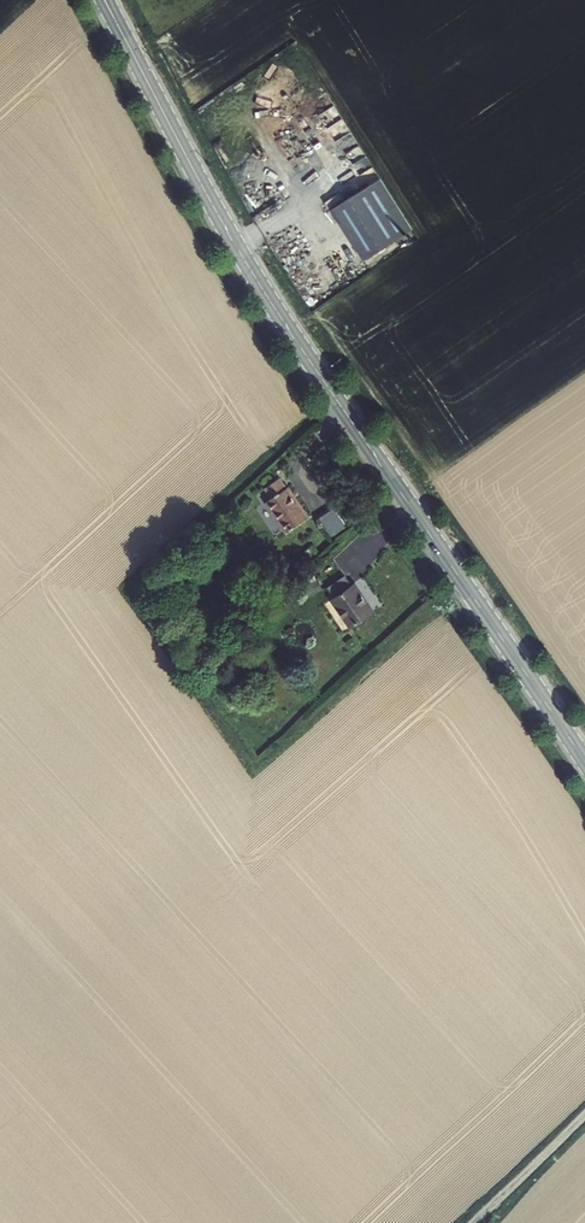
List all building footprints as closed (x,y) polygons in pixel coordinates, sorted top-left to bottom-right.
[(328,208),(362,258),(410,226),(376,176),(328,208)] [(297,222),(289,227),(293,235),(302,229),(297,222)] [(269,493),(288,523),(310,508),(291,478),(288,480),(282,470),(267,479),(274,489),(269,493)] [(334,529),(348,520),(336,501),(323,510),(334,529)] [(334,591),(332,592),(349,619),(371,605),(354,577),(351,579),(345,569),(328,580),(334,591)]
